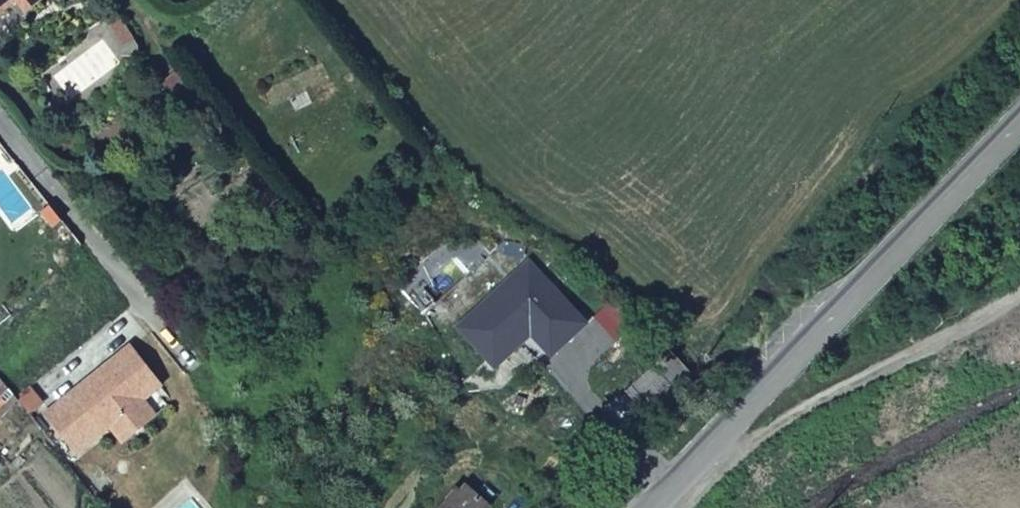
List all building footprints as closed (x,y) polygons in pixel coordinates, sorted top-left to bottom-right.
[(120,6),(111,12),(131,41),(140,34),(120,6)] [(176,67),(162,77),(177,98),(192,87),(176,67)] [(535,256),(504,284),(516,298),(531,285),(528,281),(544,267),(535,256)] [(504,284),(463,320),(499,362),(539,325),(560,349),(592,320),(544,267),(528,281),(531,285),(516,298),(504,284)] [(127,343),(43,408),(72,446),(105,421),(152,385),(156,381),(127,343)] [(28,378),(12,390),(25,406),(41,394),(28,378)] [(152,385),(105,421),(117,437),(164,401),(152,385)] [(506,496),(483,475),(454,507),(496,507),(506,496)]
